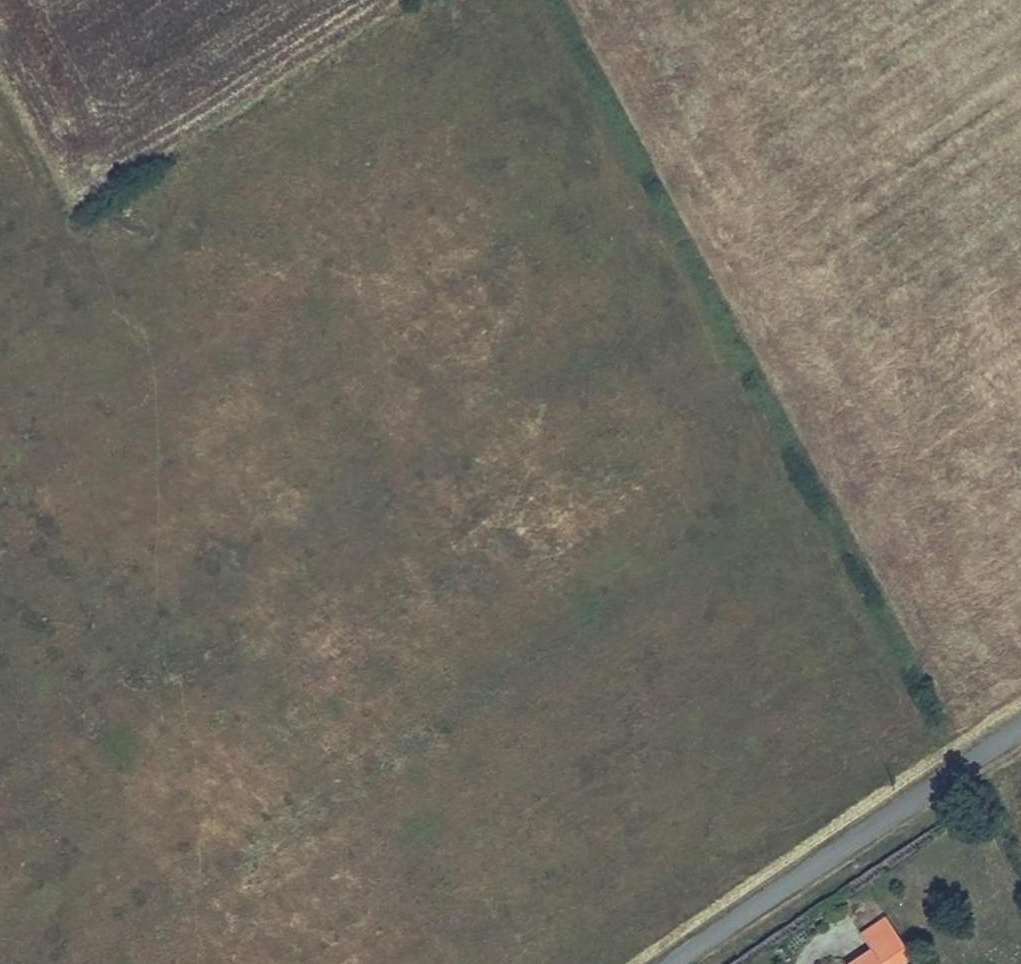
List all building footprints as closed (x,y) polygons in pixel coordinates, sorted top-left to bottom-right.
[(915,962),(883,918),(856,937),(866,952),(848,963),(912,963),(915,962)]
